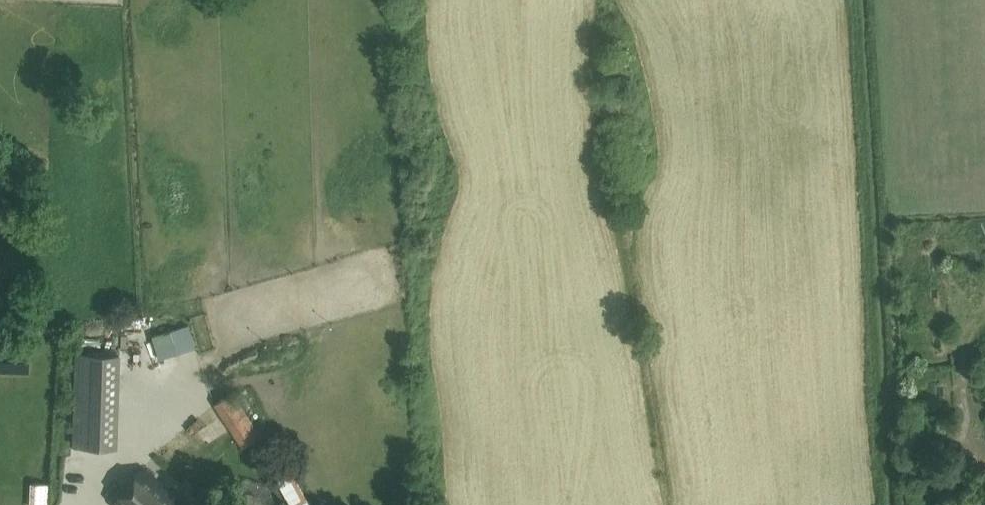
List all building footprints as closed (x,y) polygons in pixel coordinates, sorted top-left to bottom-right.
[(174,345),(162,349),(166,360),(202,349),(195,327),(171,335),(174,345)] [(116,446),(119,352),(77,351),(74,445),(116,446)] [(241,445),(260,433),(233,390),(214,403),(241,445)] [(144,467),(112,504),(113,504),(189,504),(144,467)] [(278,479),(292,504),(311,504),(293,471),(278,479)]
